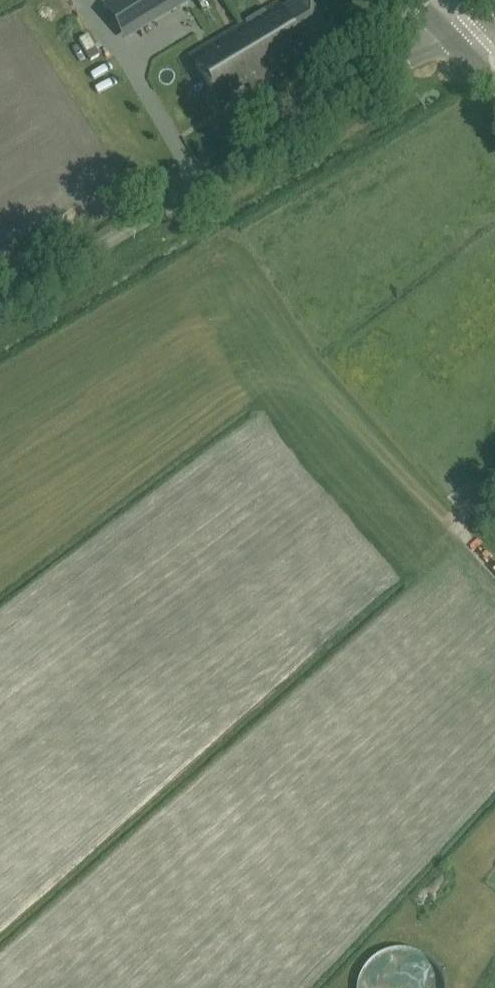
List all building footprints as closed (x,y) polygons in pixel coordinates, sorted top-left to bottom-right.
[(123,39),(186,2),(185,0),(110,0),(103,4),(123,39)] [(209,44),(215,54),(199,64),(223,104),(238,94),(235,89),(246,82),(250,89),(293,63),(288,54),(325,31),(306,0),(297,0),(282,9),(278,3),(209,44)]
